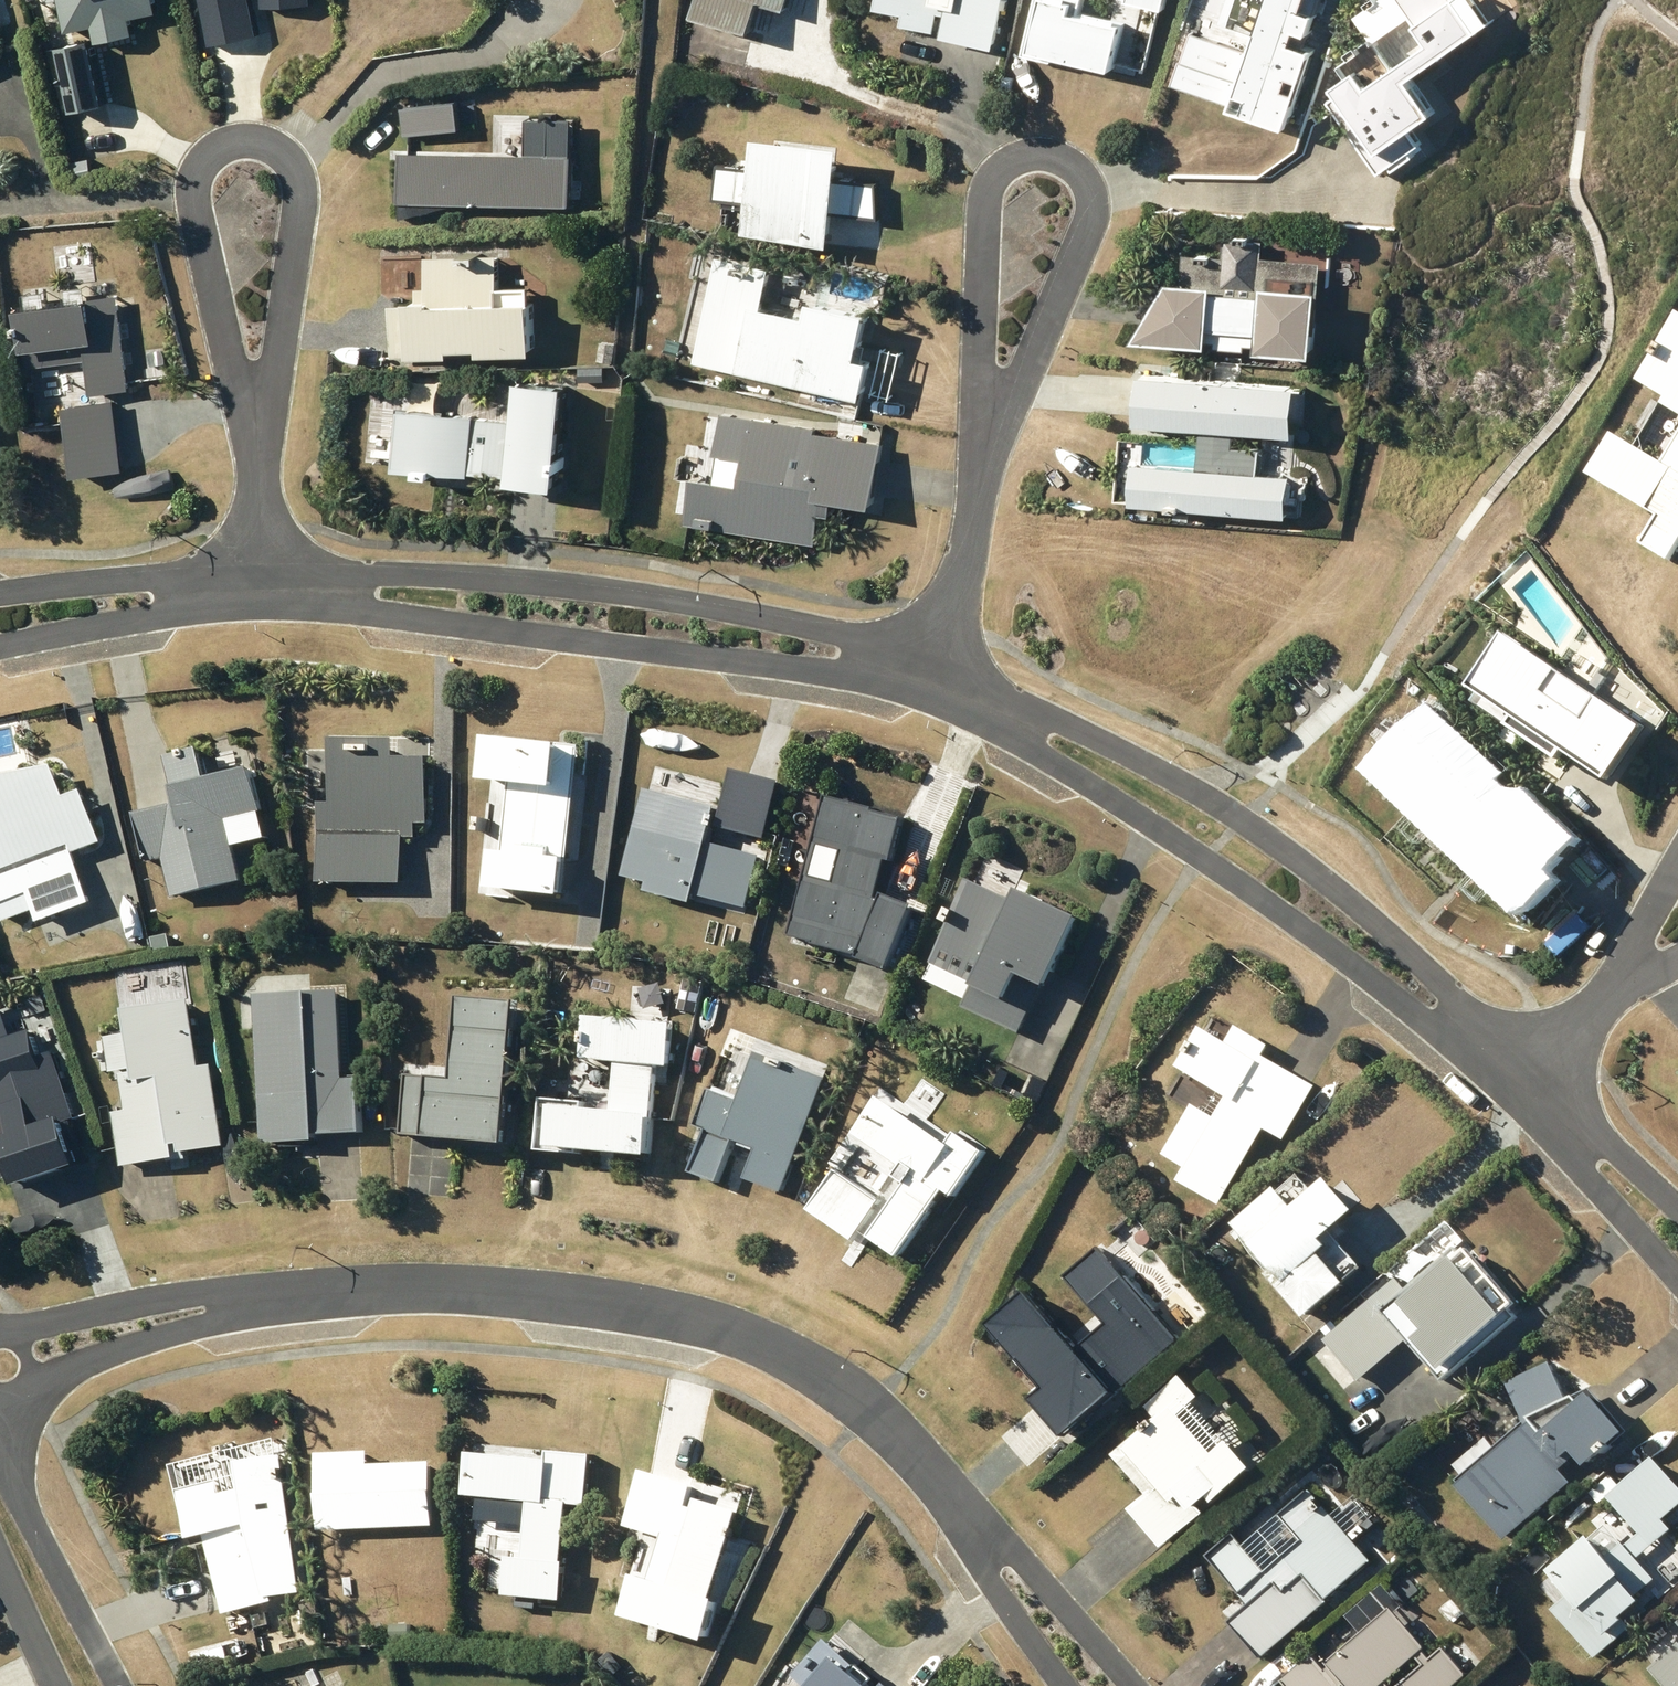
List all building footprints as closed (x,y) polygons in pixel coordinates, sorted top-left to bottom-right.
[(166,0),(69,0),(75,29),(102,23),(105,40),(143,32),(139,14),(167,8),(166,0)] [(207,42),(253,32),(246,0),(198,0),(207,42)] [(708,11),(766,26),(773,0),(711,0),(708,11)] [(884,5),(912,12),(910,23),(1005,45),(1015,0),(886,0),(884,5)] [(1129,65),(1140,21),(1091,8),(1093,0),(1045,0),(1033,51),(1063,58),(1065,50),(1129,65)] [(1288,0),(1203,0),(1200,6),(1187,1),(1161,68),(1249,102),(1288,0)] [(1346,121),(1382,171),(1392,164),(1395,169),(1415,155),(1412,150),(1422,143),(1412,128),(1436,111),(1411,76),(1481,26),(1462,0),(1403,0),(1431,40),(1395,66),(1374,37),(1353,51),(1355,55),(1343,63),(1351,73),(1336,85),(1341,92),(1330,99),(1336,108),(1347,101),(1356,114),(1346,121)] [(115,100),(102,35),(70,42),(83,107),(115,100)] [(458,98),(406,104),(409,131),(461,125),(458,98)] [(767,199),(763,227),(848,238),(852,210),(888,215),(886,182),(856,178),(860,141),(776,130),(771,168),(727,163),(723,194),(767,199)] [(97,156),(80,160),(84,179),(101,175),(97,156)] [(401,162),(402,202),(416,202),(419,213),(462,201),(570,201),(570,161),(401,162)] [(700,234),(697,247),(711,250),(713,237),(700,234)] [(1187,278),(1152,337),(1226,343),(1226,335),(1269,338),(1268,344),(1336,349),(1341,287),(1333,287),(1335,260),(1273,255),(1275,239),(1239,236),(1238,255),(1197,252),(1195,278),(1187,278)] [(424,301),(399,301),(400,354),(467,353),(467,346),(495,345),(495,351),(551,350),(550,298),(537,298),(537,285),(507,285),(506,252),(435,253),(436,286),(424,286),(424,301)] [(705,359),(841,390),(842,384),(884,393),(892,356),(880,353),(890,308),(832,295),(829,311),(776,299),(784,264),(729,252),(705,359)] [(1141,267),(1137,277),(1145,280),(1149,270),(1141,267)] [(53,289),(31,291),(37,346),(32,346),(34,364),(97,357),(101,393),(136,389),(126,293),(93,297),(92,285),(73,287),(75,300),(54,303),(53,289)] [(1632,377),(1659,394),(1656,399),(1677,412),(1650,456),(1604,428),(1579,469),(1647,511),(1630,538),(1658,556),(1677,524),(1677,309),(1675,307),(1632,377)] [(604,340),(602,358),(617,359),(619,341),(604,340)] [(1128,462),(1125,500),(1285,511),(1288,470),(1256,467),(1257,444),(1229,442),(1229,429),(1290,433),(1294,382),(1134,371),(1131,419),(1202,424),(1198,467),(1128,462)] [(414,407),(408,467),(478,473),(478,470),(521,474),(521,480),(575,485),(581,423),(570,422),(574,385),(530,381),(526,421),(483,417),(483,414),(414,407)] [(872,419),(701,396),(693,458),(676,456),(670,497),(795,514),(799,484),(863,492),(872,419)] [(122,398),(74,404),(83,475),(131,469),(122,398)] [(1435,748),(1413,771),(1422,780),(1413,789),(1525,894),(1540,878),(1543,881),(1580,841),(1542,805),(1512,837),(1501,827),(1510,818),(1486,795),(1509,770),(1461,725),(1437,751),(1435,748)] [(575,856),(588,744),(503,734),(497,778),(517,781),(505,888),(580,897),(585,857),(575,856)] [(407,757),(408,740),(342,739),(341,802),(329,802),(328,882),(412,883),(413,837),(425,837),(425,821),(439,821),(439,757),(407,757)] [(235,818),(270,810),(260,768),(218,778),(211,747),(171,757),(179,788),(182,788),(186,803),(146,812),(157,861),(171,858),(180,897),(249,881),(235,818)] [(0,776),(0,895),(4,905),(16,901),(20,911),(36,905),(32,895),(37,893),(49,922),(101,903),(82,851),(111,840),(92,789),(74,796),(62,765),(0,776)] [(629,875),(656,882),(655,889),(705,902),(707,895),(753,907),(766,855),(720,843),(729,808),(678,795),(669,833),(642,826),(629,875)] [(872,812),(873,809),(823,797),(788,938),(857,956),(886,969),(914,909),(877,892),(886,860),(891,862),(903,820),(872,812)] [(949,991),(1005,1017),(1055,911),(995,883),(992,890),(958,874),(927,939),(965,957),(949,991)] [(483,1137),(498,993),(441,987),(433,1063),(406,1060),(398,1128),(483,1137)] [(337,993),(254,996),(260,1146),(312,1144),(312,1136),(360,1135),(357,1079),(340,1080),(337,993)] [(128,1071),(134,1110),(121,1112),(130,1167),(183,1158),(183,1161),(198,1159),(197,1151),(232,1145),(219,1064),(208,1066),(197,1000),(136,1011),(140,1032),(113,1037),(119,1072),(128,1071)] [(594,1058),(627,1062),(622,1111),(595,1108),(595,1103),(555,1099),(550,1149),(593,1154),(593,1149),(669,1157),(673,1116),(661,1114),(666,1064),(682,1066),(686,1023),(599,1014),(594,1058)] [(1171,1153),(1197,1169),(1190,1181),(1230,1205),(1275,1129),(1293,1139),(1325,1084),(1277,1055),(1282,1046),(1246,1025),(1236,1041),(1209,1025),(1185,1065),(1240,1097),(1227,1118),(1201,1102),(1171,1153)] [(9,1191),(77,1167),(70,1146),(92,1139),(76,1092),(66,1095),(52,1054),(35,1059),(26,1033),(0,1042),(0,1128),(2,1135),(0,1136),(0,1164),(9,1191)] [(713,1086),(698,1123),(717,1130),(701,1171),(728,1182),(744,1139),(769,1149),(758,1179),(791,1191),(834,1078),(770,1053),(753,1098),(724,1086),(722,1090),(713,1086)] [(911,1165),(904,1176),(907,1178),(891,1200),(846,1169),(818,1210),(862,1241),(860,1245),(870,1252),(881,1237),(911,1257),(957,1190),(967,1197),(998,1152),(969,1132),(961,1142),(894,1095),(866,1134),(911,1165)] [(1323,1230),(1344,1212),(1316,1180),(1283,1208),(1267,1188),(1223,1226),(1262,1271),(1256,1275),(1296,1321),(1356,1269),(1323,1230)] [(1391,1278),(1318,1341),(1352,1381),(1399,1341),(1406,1350),(1409,1347),(1443,1386),(1519,1321),(1460,1252),(1446,1264),(1441,1259),(1402,1292),(1391,1278)] [(1575,1468),(1614,1435),(1580,1394),(1570,1402),(1568,1395),(1559,1399),(1555,1390),(1561,1388),(1556,1374),(1549,1377),(1545,1365),(1501,1383),(1519,1426),(1450,1485),(1498,1541),(1568,1481),(1557,1468),(1567,1459),(1575,1468)] [(1140,1406),(1150,1418),(1105,1455),(1139,1495),(1120,1511),(1154,1550),(1196,1514),(1190,1506),(1199,1499),(1203,1504),(1242,1471),(1223,1448),(1233,1439),(1223,1427),(1211,1437),(1184,1405),(1192,1398),(1174,1377),(1140,1406)] [(361,1427),(301,1429),(305,1511),(425,1506),(422,1440),(362,1443),(361,1427)] [(515,1596),(574,1601),(577,1563),(572,1563),(578,1504),(596,1506),(601,1454),(557,1451),(556,1460),(480,1453),(476,1496),(539,1502),(534,1558),(518,1557),(515,1596)] [(213,1537),(233,1616),(284,1603),(282,1597),(310,1590),(289,1452),(246,1463),(252,1488),(227,1494),(224,1482),(186,1492),(199,1541),(213,1537)] [(1658,1520),(1677,1502),(1677,1496),(1645,1459),(1601,1497),(1634,1534),(1600,1563),(1579,1538),(1538,1574),(1559,1598),(1546,1609),(1590,1660),(1627,1627),(1617,1615),(1632,1602),(1629,1599),(1650,1580),(1632,1560),(1666,1529),(1658,1520)] [(633,1574),(653,1580),(642,1617),(727,1643),(739,1601),(723,1597),(749,1511),(709,1499),(707,1508),(700,1506),(705,1488),(650,1471),(633,1526),(669,1537),(665,1550),(642,1543),(633,1574)] [(1243,1604),(1222,1623),(1254,1660),(1366,1560),(1303,1490),(1272,1518),(1293,1542),(1260,1571),(1226,1534),(1201,1557),(1243,1604)] [(1646,1587),(1656,1599),(1677,1580),(1677,1573),(1669,1563),(1663,1567),(1672,1577),(1657,1590),(1651,1583),(1646,1587)] [(1463,1674),(1462,1673),(1460,1671),(1440,1647),(1427,1658),(1420,1650),(1423,1647),(1389,1607),(1355,1636),(1342,1647),(1324,1663),(1327,1666),(1322,1670),(1310,1655),(1279,1681),(1283,1685),(1343,1685),(1348,1682),(1351,1685),(1392,1685),(1387,1680),(1417,1653),(1426,1663),(1399,1685),(1450,1685),(1463,1674)] [(833,1640),(803,1675),(816,1685),(887,1685),(833,1640)] [(347,1663),(362,1663),(362,1649),(347,1649),(347,1663)]
